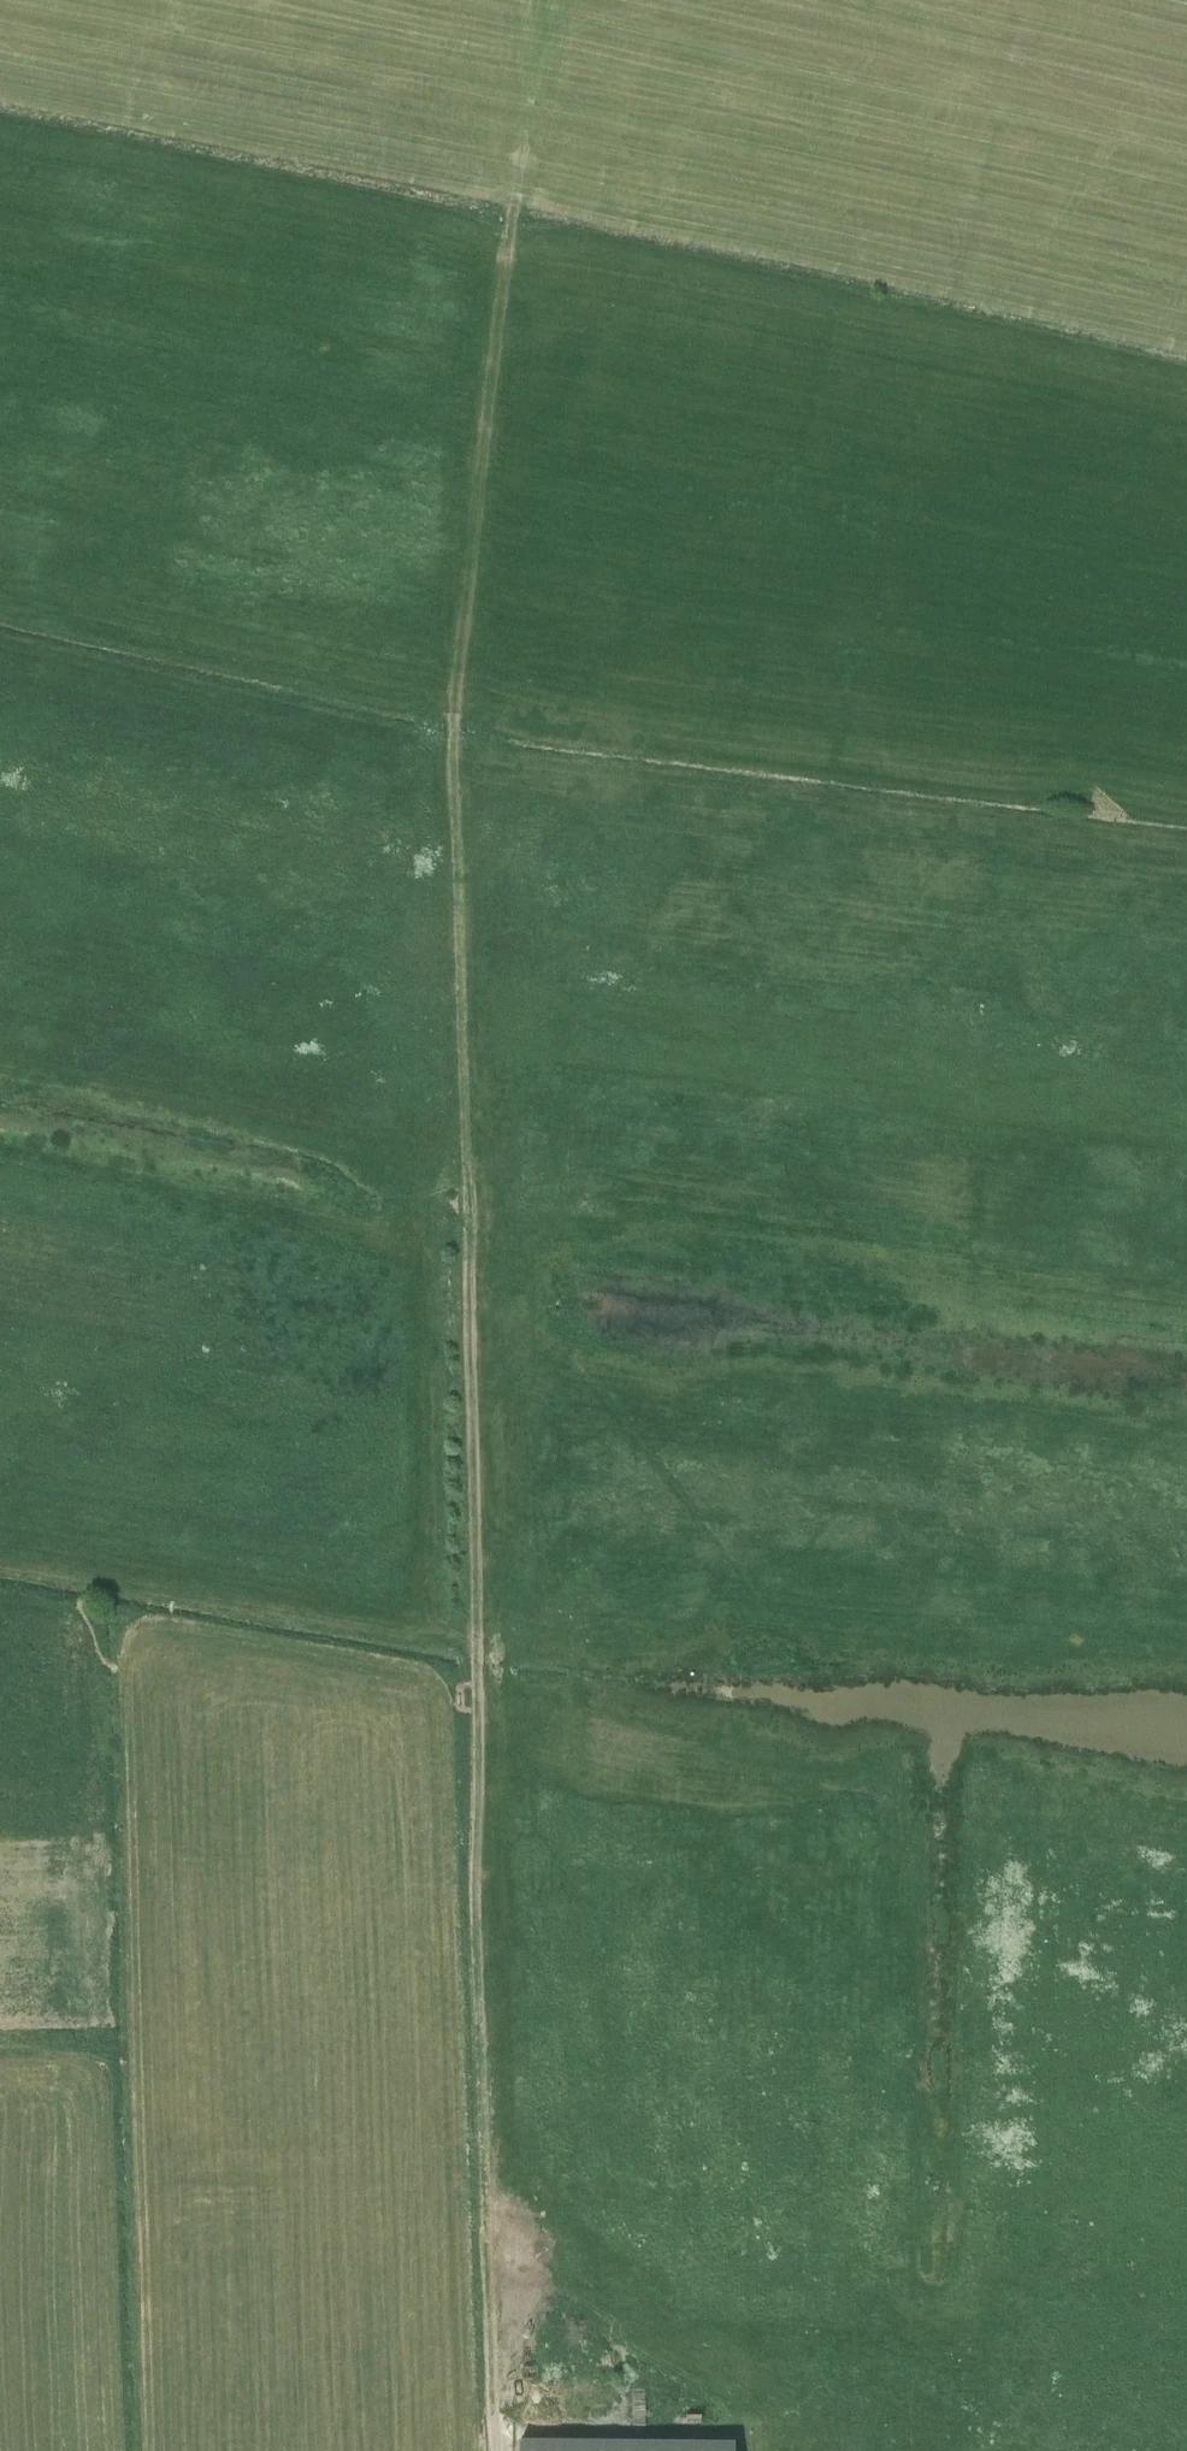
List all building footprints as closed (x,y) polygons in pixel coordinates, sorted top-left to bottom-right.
[(733,2442),(520,2440),(520,2450),(733,2450),(733,2442)]
